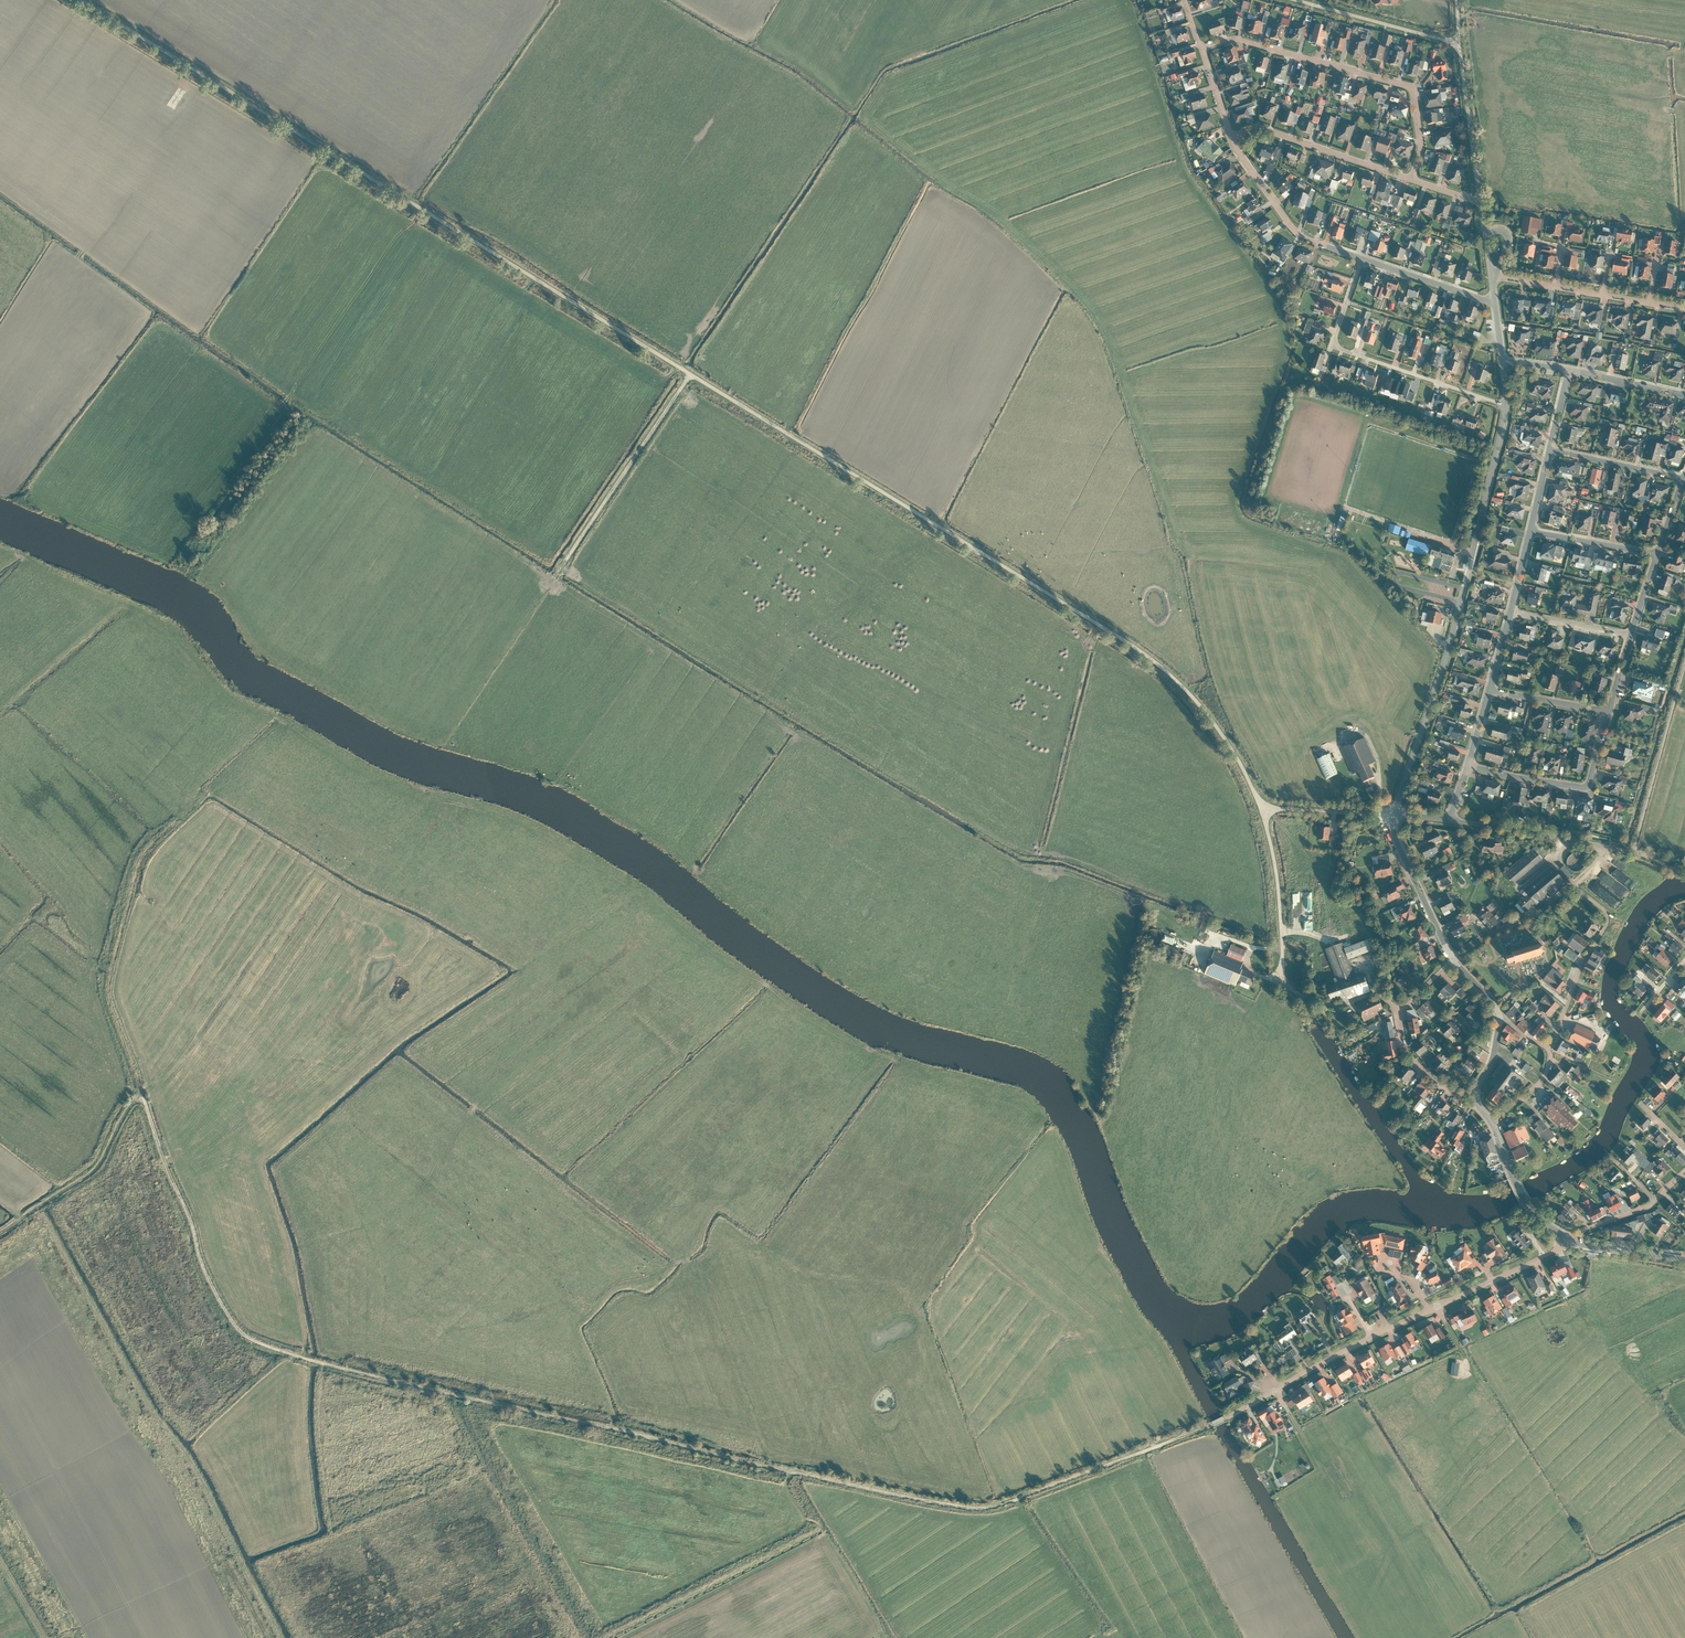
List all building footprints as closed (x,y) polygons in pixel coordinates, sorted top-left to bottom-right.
[(1194,0),(1198,10),(1212,5),(1213,9),(1220,6),(1218,0),(1211,3),(1210,0),(1194,0)] [(1247,18),(1249,14),(1252,3),(1244,1),(1241,12),(1236,11),(1235,16),(1233,16),(1230,26),(1240,29),(1243,17),(1247,18)] [(1172,4),(1163,7),(1158,9),(1159,15),(1170,11),(1173,20),(1186,17),(1183,7),(1174,10),(1172,4)] [(1249,14),(1247,18),(1251,19),(1247,31),(1258,34),(1261,22),(1252,19),(1253,16),(1249,14)] [(1313,16),(1307,15),(1306,21),(1304,20),(1303,25),(1295,23),(1291,39),(1300,41),(1304,28),(1310,30),(1313,16)] [(1227,24),(1225,17),(1218,19),(1219,22),(1207,25),(1210,35),(1224,32),(1222,26),(1227,24)] [(1289,26),(1291,19),(1282,17),(1280,23),(1289,26)] [(1317,24),(1313,42),(1325,45),(1328,32),(1330,33),(1333,22),(1327,21),(1326,26),(1317,24)] [(1281,41),(1284,28),(1272,25),(1269,38),(1281,41)] [(1178,31),(1177,26),(1170,28),(1172,35),(1176,33),(1179,43),(1191,39),(1187,29),(1178,31)] [(1373,31),(1370,30),(1368,36),(1363,34),(1362,39),(1356,37),(1352,53),(1362,56),(1366,42),(1370,43),(1373,31)] [(1393,37),(1384,35),(1382,45),(1390,47),(1393,37)] [(1347,39),(1338,37),(1335,48),(1344,50),(1347,39)] [(1414,41),(1408,39),(1405,53),(1411,54),(1414,41)] [(1382,62),(1385,49),(1374,46),(1371,59),(1382,62)] [(1239,61),(1240,65),(1247,62),(1245,55),(1240,57),(1237,47),(1226,51),(1230,63),(1239,61)] [(1180,49),(1168,53),(1170,59),(1179,56),(1182,66),(1193,63),(1192,60),(1197,58),(1194,48),(1181,52),(1180,49)] [(1401,68),(1405,53),(1393,50),(1389,65),(1401,68)] [(1270,59),(1260,56),(1257,67),(1266,70),(1265,73),(1269,74),(1272,64),(1268,64),(1270,59)] [(1416,64),(1412,64),(1410,74),(1419,76),(1421,69),(1423,69),(1425,62),(1429,63),(1430,59),(1426,58),(1425,61),(1422,60),(1421,61),(1417,60),(1416,64)] [(1289,64),(1279,61),(1275,78),(1285,80),(1284,83),(1286,83),(1285,88),(1280,87),(1279,92),(1286,94),(1290,76),(1286,75),(1289,64)] [(1246,78),(1247,83),(1249,83),(1254,81),(1253,77),(1247,79),(1244,69),(1250,68),(1248,62),(1247,62),(1240,65),(1238,65),(1239,69),(1227,73),(1230,83),(1246,78)] [(1433,72),(1437,71),(1439,81),(1447,80),(1445,63),(1432,64),(1433,72)] [(1297,66),(1294,65),(1291,73),(1295,74),(1293,83),(1305,86),(1309,72),(1297,69),(1297,66)] [(1190,86),(1200,83),(1197,73),(1188,76),(1187,70),(1172,75),(1173,80),(1187,76),(1190,86)] [(1327,74),(1317,71),(1315,79),(1311,78),(1309,87),(1317,88),(1318,83),(1324,84),(1327,74)] [(1348,101),(1350,93),(1346,92),(1350,80),(1341,77),(1339,82),(1335,81),(1333,87),(1339,89),(1338,93),(1344,95),(1342,100),(1348,101)] [(1250,86),(1249,83),(1247,83),(1240,85),(1242,90),(1229,93),(1233,105),(1241,103),(1239,99),(1251,96),(1248,87),(1250,86)] [(1350,93),(1348,101),(1355,104),(1357,98),(1363,100),(1367,86),(1357,83),(1354,94),(1350,93)] [(1389,91),(1377,88),(1375,98),(1386,100),(1385,104),(1390,105),(1391,100),(1399,102),(1401,92),(1395,90),(1393,96),(1388,95),(1389,91)] [(1439,89),(1439,93),(1425,95),(1426,108),(1443,106),(1442,98),(1448,97),(1447,88),(1439,89)] [(1191,98),(1189,92),(1181,95),(1183,101),(1190,99),(1193,110),(1207,105),(1203,94),(1191,98)] [(1277,98),(1272,97),(1270,102),(1268,101),(1263,115),(1273,118),(1276,111),(1279,112),(1283,99),(1277,97),(1277,98)] [(1255,105),(1254,102),(1243,105),(1245,109),(1233,113),(1236,122),(1254,116),(1253,114),(1254,113),(1252,107),(1255,105)] [(1408,108),(1393,104),(1391,114),(1405,118),(1408,108)] [(1303,108),(1299,106),(1296,114),(1286,111),(1282,122),(1292,125),(1295,115),(1300,116),(1303,108)] [(1440,108),(1433,110),(1433,113),(1428,114),(1430,124),(1440,122),(1439,112),(1441,112),(1440,108)] [(1196,119),(1194,114),(1188,116),(1191,125),(1197,123),(1200,130),(1214,125),(1211,115),(1196,119)] [(1323,125),(1319,124),(1317,130),(1332,135),(1337,121),(1339,122),(1341,117),(1338,116),(1337,118),(1326,115),(1323,125)] [(1312,133),(1314,123),(1306,121),(1303,130),(1312,133)] [(1360,122),(1356,121),(1355,125),(1345,121),(1340,137),(1350,141),(1355,128),(1358,129),(1360,122)] [(1381,152),(1386,138),(1385,138),(1387,132),(1379,129),(1379,131),(1376,130),(1374,137),(1377,138),(1378,136),(1380,137),(1376,150),(1381,152)] [(1453,130),(1434,132),(1435,146),(1455,144),(1453,130)] [(1386,138),(1381,152),(1387,154),(1391,141),(1395,143),(1396,140),(1398,135),(1390,132),(1388,139),(1386,138)] [(1398,135),(1396,140),(1398,140),(1395,150),(1401,152),(1400,155),(1409,158),(1413,145),(1404,142),(1406,135),(1399,133),(1398,135)] [(1368,151),(1373,138),(1361,134),(1356,147),(1368,151)] [(1205,141),(1202,139),(1197,144),(1200,147),(1199,148),(1213,161),(1223,151),(1216,144),(1213,147),(1206,140),(1205,141)] [(1270,160),(1274,151),(1263,146),(1259,155),(1270,160)] [(1283,149),(1277,147),(1275,154),(1277,155),(1276,159),(1279,160),(1283,149)] [(1233,152),(1231,149),(1222,154),(1224,158),(1233,152)] [(1300,153),(1289,150),(1286,158),(1297,162),(1300,153)] [(1446,161),(1450,163),(1452,158),(1453,156),(1448,154),(1448,155),(1445,154),(1444,156),(1440,154),(1439,158),(1435,157),(1431,172),(1441,175),(1446,161)] [(1458,160),(1452,158),(1450,163),(1449,165),(1453,167),(1449,180),(1460,184),(1465,168),(1457,165),(1458,160)] [(1334,165),(1320,161),(1317,170),(1313,169),(1311,176),(1315,178),(1316,174),(1330,179),(1334,165)] [(1237,171),(1231,163),(1224,168),(1220,163),(1210,170),(1212,174),(1215,171),(1223,182),(1237,171)] [(1275,166),(1269,164),(1266,171),(1272,174),(1275,166)] [(1355,172),(1345,169),(1342,177),(1350,180),(1348,184),(1354,186),(1355,181),(1352,180),(1355,172)] [(1286,179),(1283,176),(1278,181),(1281,184),(1277,187),(1284,193),(1283,194),(1286,198),(1290,194),(1287,191),(1294,185),(1290,182),(1295,177),(1292,173),(1286,179)] [(1371,177),(1365,175),(1362,184),(1372,188),(1376,176),(1372,175),(1371,177)] [(1333,180),(1331,187),(1337,189),(1339,182),(1333,180)] [(1250,190),(1243,181),(1239,184),(1237,181),(1223,191),(1225,194),(1228,193),(1231,197),(1235,194),(1238,199),(1250,190)] [(1393,184),(1385,181),(1381,191),(1379,191),(1376,202),(1384,204),(1385,201),(1390,203),(1393,195),(1389,194),(1393,184)] [(1377,184),(1374,183),(1372,192),(1370,192),(1368,196),(1373,197),(1377,184)] [(1317,190),(1312,188),(1310,195),(1301,192),(1296,205),(1306,209),(1309,199),(1313,200),(1317,190)] [(1418,193),(1407,190),(1404,199),(1415,202),(1418,193)] [(1402,197),(1394,195),(1391,203),(1395,204),(1394,207),(1398,209),(1402,197)] [(1437,198),(1426,195),(1421,209),(1416,208),(1413,217),(1417,219),(1420,210),(1432,214),(1437,198)] [(1261,205),(1255,197),(1248,203),(1250,206),(1247,209),(1250,213),(1261,205)] [(1452,204),(1443,201),(1438,216),(1447,218),(1445,223),(1450,225),(1453,217),(1448,216),(1452,204)] [(1465,208),(1457,205),(1455,213),(1458,214),(1455,221),(1462,224),(1461,228),(1468,230),(1472,216),(1463,213),(1465,208)] [(1320,225),(1323,213),(1314,210),(1310,223),(1320,225)] [(1257,215),(1255,212),(1246,219),(1250,224),(1253,221),(1252,219),(1257,215)] [(1541,219),(1525,216),(1522,233),(1534,235),(1536,227),(1539,228),(1541,219)] [(1273,225),(1267,218),(1255,227),(1258,231),(1261,229),(1264,232),(1273,225)] [(1554,222),(1552,234),(1561,235),(1563,224),(1554,222)] [(1367,238),(1370,231),(1370,230),(1364,229),(1364,230),(1357,228),(1358,225),(1355,224),(1353,231),(1355,231),(1352,242),(1360,244),(1362,236),(1367,238)] [(1345,230),(1337,227),(1333,237),(1342,240),(1345,230)] [(1618,227),(1615,240),(1628,243),(1632,230),(1618,227)] [(1570,228),(1569,239),(1582,240),(1583,230),(1570,228)] [(1381,233),(1372,230),(1369,240),(1377,243),(1375,251),(1383,254),(1386,244),(1378,241),(1381,233)] [(1598,230),(1596,240),(1610,242),(1612,233),(1598,230)] [(1272,237),(1269,232),(1261,237),(1265,242),(1272,237)] [(1476,238),(1470,237),(1468,245),(1474,246),(1476,238)] [(1272,257),(1282,263),(1277,271),(1279,272),(1289,256),(1286,254),(1293,244),(1284,238),(1272,257)] [(1426,254),(1421,252),(1424,244),(1422,243),(1423,241),(1418,239),(1417,243),(1413,241),(1412,242),(1409,241),(1407,247),(1418,252),(1414,263),(1422,266),(1426,257),(1425,256),(1426,254)] [(1644,239),(1642,251),(1653,253),(1655,241),(1644,239)] [(1533,241),(1526,240),(1525,244),(1526,244),(1524,253),(1533,255),(1536,245),(1533,244),(1533,241)] [(1667,241),(1665,254),(1675,256),(1677,243),(1667,241)] [(1407,250),(1398,247),(1395,257),(1404,260),(1407,250)] [(1541,253),(1545,253),(1542,267),(1552,269),(1555,255),(1551,254),(1553,249),(1542,247),(1541,253)] [(1310,263),(1313,253),(1299,248),(1296,259),(1310,263)] [(1437,268),(1439,262),(1446,264),(1443,273),(1452,276),(1456,264),(1445,261),(1447,255),(1442,253),(1443,250),(1440,250),(1434,267),(1437,268)] [(1578,257),(1567,255),(1565,268),(1576,270),(1578,257)] [(1604,257),(1592,255),(1590,268),(1602,270),(1604,257)] [(1628,257),(1621,256),(1620,261),(1614,260),(1612,271),(1621,273),(1621,275),(1625,276),(1627,266),(1630,266),(1631,261),(1628,261),(1628,257)] [(1646,259),(1637,257),(1635,266),(1640,267),(1637,279),(1648,281),(1651,266),(1645,265),(1646,259)] [(1464,263),(1461,270),(1464,271),(1461,280),(1470,283),(1474,274),(1466,271),(1467,268),(1470,269),(1472,263),(1467,261),(1466,264),(1464,263)] [(1314,274),(1316,267),(1309,264),(1307,272),(1314,274)] [(1674,265),(1667,264),(1666,274),(1661,274),(1659,288),(1671,291),(1674,275),(1672,275),(1674,265)] [(1341,293),(1344,283),(1332,279),(1334,273),(1328,271),(1325,281),(1330,282),(1328,288),(1341,293)] [(1376,285),(1379,276),(1369,272),(1366,281),(1376,285)] [(1396,290),(1399,283),(1390,279),(1387,287),(1396,290)] [(1381,298),(1385,288),(1378,286),(1375,296),(1381,298)] [(1420,289),(1410,286),(1407,294),(1417,298),(1420,289)] [(1425,309),(1434,312),(1437,305),(1436,305),(1439,296),(1428,293),(1424,306),(1426,307),(1425,309)] [(1405,305),(1408,297),(1402,295),(1399,303),(1405,305)] [(1553,299),(1535,296),(1534,307),(1544,309),(1544,314),(1551,315),(1553,299)] [(1527,299),(1515,297),(1513,310),(1525,312),(1527,299)] [(1440,319),(1443,308),(1446,299),(1442,298),(1440,306),(1437,305),(1434,312),(1433,316),(1440,319)] [(1459,303),(1446,299),(1443,308),(1456,312),(1459,303)] [(1577,303),(1577,304),(1563,302),(1561,313),(1575,315),(1574,319),(1579,320),(1582,304),(1577,303)] [(1335,314),(1338,306),(1327,303),(1324,311),(1335,314)] [(1481,309),(1472,305),(1467,317),(1476,321),(1481,309)] [(1605,321),(1602,321),(1604,310),(1590,307),(1588,315),(1592,315),(1591,322),(1600,324),(1600,328),(1604,329),(1605,321)] [(1363,324),(1361,327),(1374,331),(1375,329),(1380,331),(1381,327),(1372,324),(1373,322),(1369,320),(1371,313),(1368,311),(1363,324)] [(1626,328),(1625,333),(1630,334),(1632,326),(1628,325),(1630,314),(1616,311),(1615,315),(1611,314),(1610,318),(1615,319),(1618,320),(1617,326),(1626,328)] [(1463,316),(1454,313),(1452,319),(1461,322),(1463,316)] [(1655,335),(1651,334),(1653,326),(1657,327),(1659,319),(1639,315),(1637,325),(1643,326),(1641,338),(1652,340),(1651,345),(1653,346),(1655,335)] [(1324,324),(1309,319),(1305,331),(1313,334),(1310,342),(1319,345),(1321,339),(1326,341),(1329,332),(1322,330),(1324,324)] [(1681,331),(1677,330),(1679,322),(1663,319),(1660,331),(1676,334),(1675,337),(1679,338),(1681,331)] [(1361,327),(1363,324),(1353,321),(1348,336),(1357,339),(1361,327)] [(1531,327),(1515,325),(1515,329),(1518,329),(1516,343),(1525,344),(1525,338),(1530,339),(1529,341),(1533,341),(1533,338),(1530,337),(1530,336),(1533,336),(1534,331),(1531,331),(1531,327)] [(1481,333),(1475,331),(1473,337),(1471,336),(1470,340),(1478,343),(1481,333)] [(1387,348),(1396,352),(1400,340),(1397,339),(1399,334),(1393,332),(1387,348)] [(1547,344),(1535,342),(1534,350),(1539,351),(1539,354),(1554,356),(1555,349),(1559,350),(1562,332),(1559,332),(1557,342),(1548,340),(1547,344)] [(1378,336),(1370,333),(1366,342),(1374,345),(1378,336)] [(1583,341),(1569,338),(1567,348),(1572,349),(1570,357),(1580,359),(1582,346),(1587,347),(1589,337),(1584,335),(1583,341)] [(1421,337),(1417,336),(1409,356),(1417,359),(1423,342),(1420,341),(1421,337)] [(1598,345),(1591,343),(1587,361),(1603,365),(1606,354),(1596,352),(1598,345)] [(1438,345),(1436,345),(1430,364),(1438,366),(1442,354),(1436,352),(1438,345)] [(1619,348),(1613,347),(1612,354),(1617,356),(1615,368),(1626,370),(1629,356),(1625,355),(1626,352),(1618,351),(1619,348)] [(1456,349),(1453,348),(1450,356),(1456,359),(1458,354),(1454,353),(1456,349)] [(1656,352),(1655,360),(1647,359),(1644,370),(1647,371),(1646,375),(1656,377),(1659,362),(1663,363),(1665,353),(1656,352)] [(1326,356),(1316,353),(1310,371),(1318,374),(1319,370),(1323,371),(1322,374),(1325,375),(1328,367),(1323,366),(1326,356)] [(1473,360),(1471,366),(1480,370),(1476,380),(1485,383),(1489,372),(1485,370),(1486,368),(1482,366),(1483,364),(1473,360)] [(1460,364),(1452,361),(1448,370),(1457,373),(1460,364)] [(1348,378),(1352,365),(1342,362),(1339,371),(1341,371),(1340,375),(1348,378)] [(1680,367),(1669,364),(1667,370),(1673,372),(1671,379),(1680,381),(1683,370),(1684,371),(1684,364),(1682,363),(1680,367)] [(1374,389),(1379,375),(1360,368),(1357,376),(1360,377),(1359,382),(1362,383),(1362,385),(1374,389)] [(1395,381),(1388,378),(1384,390),(1391,393),(1391,394),(1398,396),(1399,395),(1406,398),(1410,386),(1403,383),(1402,385),(1395,382),(1395,381)] [(1535,379),(1532,392),(1538,394),(1539,391),(1544,392),(1543,397),(1551,399),(1555,384),(1535,379)] [(1598,386),(1578,382),(1576,393),(1587,395),(1586,400),(1595,402),(1598,386)] [(1608,390),(1603,389),(1601,397),(1607,398),(1606,402),(1610,403),(1611,400),(1624,403),(1627,392),(1613,389),(1611,394),(1607,393),(1608,390)] [(1438,395),(1433,393),(1429,402),(1435,404),(1438,395)] [(1435,411),(1439,412),(1437,417),(1442,418),(1443,414),(1447,415),(1451,401),(1440,397),(1435,411)] [(1674,424),(1676,416),(1672,415),(1674,402),(1648,398),(1646,409),(1664,412),(1662,419),(1672,421),(1671,423),(1674,424)] [(1538,404),(1529,402),(1528,407),(1533,408),(1531,419),(1546,423),(1548,413),(1537,410),(1538,404)] [(1592,404),(1585,402),(1584,406),(1573,403),(1571,413),(1578,415),(1577,419),(1586,421),(1589,407),(1592,408),(1592,404)] [(1473,429),(1476,421),(1460,414),(1458,417),(1456,416),(1454,421),(1473,429)] [(1527,423),(1523,422),(1521,431),(1525,432),(1524,439),(1533,441),(1532,444),(1540,446),(1543,435),(1529,432),(1530,428),(1526,427),(1527,423)] [(1625,424),(1619,423),(1617,431),(1607,428),(1603,444),(1614,447),(1618,433),(1623,434),(1625,424)] [(1585,429),(1568,425),(1564,441),(1574,443),(1577,430),(1585,432),(1585,429)] [(1486,434),(1480,431),(1477,436),(1483,439),(1486,434)] [(1668,449),(1668,446),(1672,435),(1667,434),(1666,436),(1665,436),(1664,440),(1659,439),(1658,443),(1651,441),(1647,458),(1659,461),(1663,447),(1668,449)] [(1672,434),(1672,435),(1668,446),(1672,446),(1671,450),(1669,459),(1681,462),(1684,450),(1675,447),(1677,441),(1678,441),(1680,436),(1678,435),(1673,434),(1672,434)] [(1639,444),(1625,440),(1623,447),(1630,449),(1629,455),(1636,457),(1639,444)] [(1524,468),(1523,472),(1533,474),(1537,460),(1522,456),(1523,452),(1510,448),(1510,451),(1515,453),(1514,457),(1518,458),(1516,466),(1524,468)] [(1585,475),(1587,467),(1581,466),(1582,463),(1577,462),(1576,465),(1557,460),(1554,475),(1562,477),(1563,472),(1572,474),(1578,476),(1579,473),(1585,475)] [(1599,490),(1604,491),(1606,484),(1607,480),(1601,478),(1603,470),(1593,468),(1590,483),(1601,486),(1599,490)] [(1499,472),(1498,476),(1512,479),(1510,487),(1519,489),(1517,497),(1527,500),(1531,484),(1519,481),(1520,477),(1499,472)] [(1609,485),(1606,484),(1604,491),(1607,492),(1608,489),(1619,492),(1617,497),(1622,499),(1624,490),(1618,489),(1622,475),(1612,472),(1609,485)] [(1648,500),(1648,496),(1644,495),(1647,480),(1638,478),(1634,494),(1641,495),(1639,501),(1647,503),(1648,500)] [(1569,483),(1561,481),(1560,486),(1553,484),(1549,500),(1559,503),(1561,495),(1567,497),(1567,493),(1574,495),(1575,489),(1568,487),(1569,483)] [(1648,496),(1648,500),(1660,503),(1661,497),(1666,498),(1669,488),(1655,484),(1653,493),(1649,492),(1648,496)] [(1493,497),(1492,500),(1507,504),(1506,509),(1508,510),(1507,515),(1522,518),(1525,509),(1511,505),(1512,502),(1493,497)] [(1561,506),(1555,505),(1554,512),(1547,510),(1544,523),(1554,525),(1555,520),(1561,522),(1563,515),(1565,515),(1566,510),(1561,509),(1561,506)] [(1620,518),(1622,509),(1614,507),(1612,512),(1605,511),(1602,523),(1614,526),(1616,517),(1620,518)] [(1349,510),(1346,509),(1344,516),(1342,515),(1339,527),(1345,528),(1348,519),(1348,517),(1347,517),(1349,510)] [(1622,509),(1620,518),(1618,525),(1631,528),(1634,517),(1625,515),(1626,510),(1622,509)] [(1591,516),(1582,514),(1579,529),(1588,531),(1591,516)] [(1658,521),(1647,518),(1642,533),(1653,536),(1658,521)] [(1402,527),(1391,524),(1388,531),(1404,536),(1405,531),(1401,529),(1402,527)] [(1680,524),(1674,542),(1684,545),(1684,542),(1684,526),(1680,524)] [(1509,528),(1503,526),(1501,534),(1504,535),(1502,542),(1516,546),(1518,535),(1508,532),(1509,528)] [(1427,555),(1430,545),(1409,538),(1406,548),(1427,555)] [(1543,544),(1540,557),(1553,560),(1554,556),(1556,547),(1553,546),(1554,545),(1547,543),(1547,545),(1543,544)] [(1430,554),(1443,558),(1438,575),(1442,576),(1443,572),(1444,569),(1451,571),(1456,553),(1432,546),(1430,554)] [(1556,547),(1554,556),(1561,557),(1563,548),(1556,546),(1556,547)] [(1500,549),(1494,547),(1489,565),(1510,570),(1512,561),(1500,558),(1502,552),(1500,551),(1500,549)] [(1575,549),(1572,561),(1585,564),(1587,557),(1588,553),(1575,549)] [(1595,564),(1604,567),(1607,555),(1599,553),(1597,560),(1596,560),(1595,564)] [(1676,554),(1674,559),(1668,558),(1665,569),(1679,573),(1680,571),(1683,572),(1684,566),(1684,564),(1682,563),(1684,557),(1676,554)] [(1614,557),(1607,555),(1604,567),(1613,569),(1614,564),(1613,564),(1614,557)] [(1593,559),(1587,557),(1585,564),(1584,569),(1590,571),(1593,559)] [(1642,561),(1625,558),(1623,569),(1632,571),(1631,575),(1639,576),(1642,561)] [(1537,568),(1534,581),(1544,583),(1547,571),(1542,569),(1537,568)] [(1676,575),(1665,571),(1659,588),(1669,592),(1673,582),(1677,584),(1679,579),(1675,578),(1676,575)] [(1484,587),(1488,588),(1486,600),(1501,604),(1504,592),(1493,589),(1495,582),(1486,580),(1484,587)] [(1545,588),(1536,586),(1535,593),(1530,592),(1527,602),(1539,605),(1542,591),(1544,592),(1545,588)] [(1600,594),(1590,592),(1588,605),(1576,603),(1577,595),(1562,595),(1562,612),(1576,612),(1596,616),(1600,594)] [(1612,620),(1623,624),(1630,606),(1619,602),(1621,599),(1614,596),(1616,593),(1611,592),(1610,596),(1613,597),(1612,601),(1614,602),(1612,607),(1616,609),(1612,620)] [(1669,608),(1653,602),(1649,612),(1657,615),(1655,621),(1663,624),(1667,612),(1676,615),(1679,607),(1670,603),(1669,608)] [(1446,613),(1437,611),(1438,607),(1432,605),(1428,621),(1443,625),(1446,613)] [(1499,611),(1488,608),(1486,617),(1492,618),(1491,623),(1496,624),(1499,611)] [(1468,625),(1467,628),(1471,629),(1470,631),(1479,634),(1476,645),(1489,648),(1492,634),(1481,631),(1482,628),(1468,625)] [(1539,632),(1540,627),(1528,625),(1527,629),(1521,628),(1519,639),(1532,641),(1534,631),(1539,632)] [(1670,632),(1657,628),(1654,636),(1664,639),(1665,634),(1669,635),(1670,632)] [(1559,631),(1551,629),(1546,646),(1561,651),(1565,638),(1557,636),(1559,631)] [(1595,640),(1573,633),(1569,646),(1575,648),(1576,644),(1584,647),(1583,651),(1591,653),(1595,640)] [(1660,640),(1645,635),(1641,646),(1656,651),(1660,640)] [(1617,644),(1602,639),(1598,652),(1607,655),(1607,657),(1613,659),(1617,644)] [(1470,654),(1467,663),(1485,668),(1487,658),(1473,655),(1474,651),(1461,648),(1460,653),(1466,655),(1466,653),(1470,654)] [(1527,652),(1514,649),(1511,660),(1525,663),(1527,652)] [(1563,664),(1559,663),(1556,673),(1563,675),(1565,668),(1562,667),(1563,664)] [(1522,674),(1509,670),(1506,679),(1520,683),(1522,676),(1528,678),(1529,672),(1523,670),(1522,674)] [(1469,693),(1477,695),(1480,683),(1467,679),(1469,675),(1454,671),(1454,674),(1458,675),(1455,684),(1471,688),(1469,693)] [(1555,691),(1559,677),(1548,673),(1544,688),(1555,691)] [(1604,693),(1609,679),(1598,676),(1593,690),(1604,693)] [(1644,679),(1643,683),(1655,686),(1654,689),(1666,692),(1668,686),(1644,679)] [(1570,681),(1567,693),(1578,696),(1581,686),(1581,684),(1570,681)] [(1643,683),(1636,681),(1633,693),(1652,698),(1654,689),(1655,686),(1643,683)] [(1454,696),(1451,695),(1450,700),(1463,704),(1462,710),(1458,709),(1457,714),(1471,718),(1473,711),(1470,709),(1471,705),(1465,703),(1466,700),(1454,697),(1454,696)] [(1501,704),(1499,712),(1509,715),(1512,707),(1501,704)] [(1642,708),(1628,705),(1624,719),(1634,721),(1635,716),(1642,718),(1644,709),(1650,711),(1651,707),(1643,705),(1642,708)] [(1552,714),(1538,710),(1536,719),(1540,720),(1537,731),(1546,734),(1552,714)] [(1571,716),(1559,713),(1557,721),(1562,722),(1559,730),(1567,732),(1565,736),(1572,738),(1574,731),(1568,729),(1571,716)] [(1456,722),(1449,720),(1447,725),(1454,727),(1451,736),(1464,739),(1466,730),(1455,727),(1456,722)] [(1595,724),(1587,721),(1582,738),(1590,740),(1595,724)] [(1495,727),(1492,737),(1505,741),(1508,731),(1495,727)] [(1448,748),(1450,742),(1441,739),(1440,742),(1436,741),(1435,744),(1448,748)] [(1375,763),(1364,740),(1343,750),(1355,775),(1361,772),(1366,783),(1378,777),(1372,765),(1375,763)] [(1574,753),(1572,767),(1583,769),(1587,748),(1578,746),(1577,753),(1574,753)] [(1544,754),(1545,749),(1538,747),(1537,748),(1530,747),(1527,764),(1537,766),(1539,753),(1544,754)] [(1626,747),(1624,755),(1611,751),(1607,763),(1623,768),(1625,759),(1630,761),(1634,749),(1626,747)] [(1489,749),(1486,759),(1502,764),(1504,758),(1508,760),(1511,750),(1505,748),(1504,753),(1489,749)] [(1460,752),(1451,749),(1448,757),(1457,760),(1460,752)] [(1567,756),(1561,754),(1561,758),(1548,756),(1546,765),(1551,766),(1550,771),(1555,771),(1554,773),(1558,774),(1560,764),(1565,765),(1567,756)] [(1339,775),(1329,756),(1318,761),(1327,780),(1339,775)] [(1452,784),(1455,773),(1443,770),(1445,765),(1435,762),(1433,767),(1440,769),(1438,777),(1447,780),(1446,782),(1452,784)] [(1627,777),(1621,775),(1620,780),(1606,776),(1603,785),(1611,788),(1609,791),(1619,794),(1622,783),(1625,784),(1627,777)] [(1419,791),(1427,793),(1430,781),(1417,778),(1416,783),(1421,784),(1419,791)] [(1502,784),(1486,780),(1483,792),(1499,795),(1502,784)] [(1525,788),(1516,786),(1514,801),(1523,802),(1523,805),(1525,805),(1527,797),(1524,797),(1525,788)] [(1549,791),(1534,789),(1532,800),(1547,802),(1549,791)] [(1428,800),(1440,803),(1442,793),(1430,790),(1428,800)] [(1569,795),(1558,793),(1557,802),(1569,805),(1568,809),(1572,810),(1574,800),(1568,799),(1569,795)] [(1593,799),(1577,795),(1574,807),(1579,808),(1578,814),(1584,815),(1583,819),(1590,821),(1592,814),(1588,813),(1589,808),(1591,809),(1593,799)] [(1627,805),(1617,802),(1616,807),(1601,803),(1598,813),(1607,816),(1606,819),(1616,821),(1619,808),(1626,810),(1627,805)] [(1551,804),(1543,803),(1542,812),(1549,813),(1551,804)] [(1331,827),(1321,826),(1320,838),(1329,839),(1329,844),(1334,844),(1334,835),(1330,835),(1331,827)] [(1425,837),(1427,838),(1430,833),(1426,832),(1425,835),(1422,834),(1420,839),(1423,840),(1425,837)] [(1442,839),(1439,833),(1428,838),(1431,844),(1422,849),(1426,857),(1440,850),(1436,842),(1442,839)] [(1496,843),(1483,841),(1481,852),(1494,854),(1495,845),(1496,843)] [(1501,844),(1495,845),(1494,854),(1497,854),(1502,853),(1501,844)] [(1513,884),(1542,858),(1534,849),(1505,875),(1513,884)] [(1586,860),(1585,857),(1582,854),(1579,853),(1576,853),(1572,854),(1570,857),(1569,860),(1569,864),(1570,867),(1572,869),(1576,870),(1579,870),(1582,869),(1585,867),(1586,863),(1586,860)] [(1393,873),(1389,854),(1379,856),(1380,864),(1374,865),(1376,876),(1393,873)] [(1456,867),(1455,863),(1451,865),(1450,863),(1443,866),(1446,872),(1435,877),(1439,887),(1452,881),(1447,871),(1456,867)] [(1566,882),(1550,864),(1522,887),(1529,895),(1521,902),(1526,909),(1535,902),(1538,906),(1566,882)] [(1562,868),(1572,878),(1575,875),(1565,865),(1562,868)] [(1404,888),(1402,882),(1392,886),(1393,889),(1385,892),(1389,901),(1402,895),(1400,890),(1404,888)] [(1450,898),(1439,904),(1443,912),(1455,906),(1451,898),(1458,895),(1456,890),(1448,894),(1450,898)] [(1479,918),(1484,924),(1495,916),(1491,911),(1496,906),(1492,901),(1486,906),(1489,910),(1479,918)] [(1417,917),(1412,905),(1397,911),(1402,921),(1407,919),(1408,921),(1417,917)] [(1509,909),(1505,912),(1507,915),(1503,919),(1506,922),(1514,915),(1509,909)] [(1460,918),(1462,922),(1469,918),(1467,914),(1465,916),(1463,912),(1460,914),(1462,917),(1460,918)] [(1499,921),(1495,916),(1484,924),(1489,930),(1499,921)] [(1450,928),(1454,937),(1467,930),(1464,925),(1471,921),(1469,918),(1462,922),(1460,923),(1450,928)] [(1186,926),(1194,930),(1196,925),(1188,921),(1186,926)] [(1600,926),(1592,921),(1585,931),(1593,937),(1600,926)] [(1414,930),(1419,940),(1428,936),(1423,926),(1414,930)] [(1588,942),(1577,934),(1571,942),(1565,938),(1560,946),(1566,951),(1571,944),(1581,952),(1588,942)] [(1668,945),(1671,940),(1665,936),(1662,940),(1668,945)] [(1373,948),(1370,940),(1346,949),(1343,942),(1328,948),(1341,982),(1328,987),(1333,999),(1343,995),(1345,1000),(1369,991),(1363,973),(1355,976),(1348,958),(1373,948)] [(1669,947),(1678,953),(1682,946),(1674,940),(1669,947)] [(1246,949),(1231,943),(1226,956),(1211,950),(1203,972),(1234,984),(1236,978),(1250,984),(1254,974),(1239,969),(1246,949)] [(1431,945),(1423,950),(1429,960),(1437,955),(1431,945)] [(1538,945),(1513,953),(1513,954),(1507,956),(1509,964),(1515,962),(1516,964),(1542,956),(1544,952),(1543,947),(1538,945)] [(1573,964),(1579,957),(1569,949),(1563,957),(1573,964)] [(1601,953),(1595,949),(1585,969),(1594,973),(1604,955),(1608,958),(1610,954),(1602,950),(1601,953)] [(1657,958),(1668,967),(1674,960),(1662,951),(1657,958)] [(1637,976),(1642,979),(1646,975),(1655,982),(1661,975),(1651,968),(1648,972),(1641,966),(1634,974),(1637,976)] [(1410,974),(1403,968),(1401,971),(1408,976),(1410,974)] [(1567,983),(1550,970),(1543,979),(1559,992),(1567,983)] [(1414,983),(1401,974),(1397,981),(1409,990),(1414,983)] [(1642,979),(1637,976),(1634,980),(1640,985),(1644,980),(1642,979)] [(1599,981),(1593,978),(1590,983),(1596,986),(1599,981)] [(1674,992),(1683,998),(1684,995),(1684,978),(1674,992)] [(1467,993),(1461,987),(1456,992),(1446,983),(1438,991),(1449,1001),(1457,993),(1462,998),(1467,993)] [(1640,997),(1646,990),(1640,985),(1638,983),(1632,989),(1640,997)] [(1589,994),(1582,990),(1576,999),(1583,1004),(1588,997),(1595,1001),(1598,997),(1590,992),(1589,994)] [(1560,1005),(1546,994),(1539,1002),(1537,1000),(1535,1002),(1539,1006),(1541,1003),(1548,1008),(1544,1013),(1550,1018),(1560,1005)] [(1515,1005),(1517,1008),(1522,1004),(1517,1001),(1519,998),(1516,996),(1512,1002),(1515,1005)] [(1379,1011),(1386,1008),(1382,1000),(1372,1005),(1369,998),(1357,1004),(1365,1021),(1380,1014),(1379,1011)] [(1435,1009),(1426,1000),(1416,1010),(1423,1016),(1425,1013),(1428,1016),(1435,1009)] [(1668,1000),(1665,1003),(1673,1009),(1675,1006),(1668,1000)] [(1530,1007),(1536,1011),(1539,1008),(1533,1003),(1530,1007)] [(1475,1009),(1469,1004),(1463,1010),(1468,1015),(1465,1018),(1473,1025),(1480,1018),(1473,1012),(1475,1009)] [(1505,1015),(1516,1026),(1524,1019),(1526,1017),(1517,1008),(1515,1005),(1505,1015)] [(1662,1005),(1654,1016),(1661,1022),(1670,1011),(1662,1005)] [(1414,1009),(1407,1011),(1410,1034),(1412,1033),(1411,1039),(1418,1039),(1417,1033),(1421,1033),(1420,1026),(1423,1026),(1423,1019),(1419,1020),(1418,1017),(1420,1016),(1414,1009)] [(1682,1015),(1676,1010),(1671,1017),(1676,1021),(1682,1015)] [(1531,1027),(1524,1019),(1516,1026),(1524,1034),(1531,1027)] [(1466,1031),(1453,1020),(1443,1032),(1451,1038),(1454,1034),(1459,1039),(1466,1031)] [(1394,1029),(1393,1021),(1385,1022),(1386,1030),(1394,1029)] [(1547,1025),(1542,1021),(1531,1034),(1537,1039),(1547,1025)] [(1597,1033),(1576,1024),(1569,1039),(1589,1048),(1591,1046),(1598,1049),(1603,1038),(1596,1035),(1597,1033)] [(1509,1038),(1510,1039),(1516,1032),(1507,1025),(1501,1032),(1505,1035),(1503,1038),(1507,1041),(1509,1038)] [(1395,1036),(1394,1029),(1386,1030),(1387,1037),(1395,1036)] [(1522,1038),(1516,1032),(1510,1039),(1517,1044),(1522,1038)] [(1435,1036),(1432,1033),(1425,1039),(1423,1037),(1418,1041),(1421,1044),(1414,1049),(1420,1056),(1428,1048),(1427,1047),(1433,1042),(1431,1040),(1435,1036)] [(1560,1039),(1557,1036),(1553,1049),(1566,1054),(1569,1050),(1578,1054),(1576,1061),(1584,1062),(1585,1054),(1580,1053),(1581,1049),(1560,1039)] [(1396,1038),(1387,1039),(1389,1053),(1382,1055),(1383,1060),(1399,1057),(1396,1038)] [(1480,1062),(1470,1056),(1464,1064),(1475,1070),(1480,1062)] [(1440,1061),(1434,1069),(1440,1073),(1446,1066),(1440,1061)] [(1528,1080),(1503,1063),(1494,1075),(1497,1077),(1492,1084),(1497,1087),(1489,1098),(1500,1105),(1508,1093),(1512,1097),(1522,1084),(1524,1086),(1528,1080)] [(1532,1066),(1527,1063),(1522,1069),(1528,1073),(1532,1066)] [(1571,1064),(1570,1066),(1566,1073),(1576,1079),(1581,1071),(1584,1073),(1586,1070),(1578,1065),(1577,1067),(1571,1064)] [(1416,1071),(1407,1065),(1398,1076),(1406,1083),(1416,1071)] [(1549,1080),(1556,1087),(1563,1079),(1565,1081),(1568,1077),(1558,1069),(1549,1080)] [(1680,1077),(1672,1069),(1666,1075),(1669,1078),(1664,1083),(1670,1088),(1680,1077)] [(1434,1088),(1423,1079),(1418,1085),(1424,1090),(1421,1094),(1426,1098),(1434,1088)] [(1579,1093),(1568,1085),(1563,1091),(1573,1099),(1571,1102),(1580,1108),(1585,1112),(1588,1107),(1576,1098),(1579,1093)] [(1667,1093),(1661,1088),(1652,1096),(1657,1102),(1667,1093)] [(1571,1110),(1555,1095),(1541,1111),(1559,1126),(1562,1123),(1571,1131),(1579,1122),(1569,1113),(1571,1110)] [(1425,1100),(1419,1096),(1411,1107),(1422,1115),(1427,1109),(1422,1105),(1425,1100)] [(1454,1110),(1447,1103),(1441,1110),(1447,1116),(1454,1110)] [(1585,1112),(1580,1108),(1574,1114),(1579,1119),(1585,1112)] [(1462,1116),(1456,1112),(1450,1121),(1456,1125),(1462,1116)] [(1536,1112),(1528,1119),(1547,1142),(1555,1136),(1536,1112)] [(1644,1130),(1652,1123),(1646,1117),(1635,1127),(1637,1130),(1641,1127),(1644,1130)] [(1485,1131),(1479,1122),(1472,1126),(1477,1135),(1479,1142),(1485,1142),(1491,1140),(1485,1131)] [(1525,1126),(1506,1134),(1512,1147),(1531,1139),(1525,1126)] [(1455,1151),(1461,1154),(1467,1142),(1461,1139),(1465,1131),(1458,1128),(1450,1143),(1457,1146),(1455,1151)] [(1445,1133),(1441,1130),(1429,1148),(1442,1157),(1447,1149),(1439,1143),(1445,1133)] [(1665,1145),(1670,1140),(1661,1132),(1656,1138),(1665,1145)] [(1488,1153),(1499,1150),(1495,1138),(1491,1140),(1485,1142),(1488,1153)] [(1568,1147),(1561,1138),(1558,1141),(1564,1150),(1568,1147)] [(1684,1162),(1684,1155),(1675,1145),(1669,1151),(1683,1165),(1684,1162)] [(1524,1147),(1513,1152),(1517,1160),(1528,1155),(1524,1147)] [(1645,1157),(1634,1147),(1622,1159),(1628,1165),(1634,1160),(1639,1164),(1645,1157)] [(1503,1163),(1499,1150),(1488,1153),(1492,1166),(1503,1163)] [(1661,1177),(1670,1167),(1657,1155),(1644,1169),(1649,1174),(1657,1165),(1660,1168),(1656,1173),(1661,1177)] [(1615,1181),(1617,1182),(1624,1175),(1617,1168),(1608,1177),(1610,1178),(1606,1182),(1610,1186),(1615,1181)] [(1624,1197),(1627,1194),(1618,1186),(1615,1190),(1624,1197)] [(1617,1195),(1610,1189),(1607,1192),(1614,1198),(1617,1195)] [(1640,1196),(1636,1189),(1628,1193),(1631,1200),(1640,1196)] [(1570,1210),(1577,1204),(1572,1199),(1566,1205),(1570,1210)] [(1592,1205),(1589,1199),(1584,1202),(1587,1208),(1592,1205)] [(1619,1199),(1608,1205),(1611,1211),(1622,1206),(1619,1199)] [(1681,1210),(1671,1203),(1666,1210),(1675,1217),(1681,1210)] [(1593,1220),(1604,1215),(1601,1207),(1589,1213),(1593,1220)] [(1574,1216),(1565,1208),(1558,1216),(1569,1225),(1576,1217),(1574,1216)] [(1638,1217),(1638,1220),(1640,1223),(1649,1220),(1653,1217),(1650,1213),(1647,1214),(1638,1217)] [(1670,1221),(1662,1216),(1660,1221),(1658,1219),(1655,1224),(1657,1226),(1653,1232),(1661,1237),(1670,1221)] [(1624,1227),(1614,1227),(1612,1236),(1614,1236),(1614,1237),(1615,1237),(1618,1237),(1618,1238),(1620,1238),(1621,1237),(1631,1239),(1632,1233),(1636,1234),(1637,1224),(1640,1223),(1638,1220),(1624,1225),(1624,1227)] [(1524,1222),(1520,1226),(1523,1229),(1513,1238),(1524,1250),(1533,1242),(1526,1233),(1530,1229),(1524,1222)] [(1403,1248),(1405,1239),(1383,1233),(1365,1237),(1366,1244),(1369,1244),(1370,1255),(1382,1253),(1380,1242),(1385,1241),(1387,1245),(1403,1248)] [(1495,1236),(1486,1242),(1490,1249),(1484,1253),(1488,1260),(1503,1249),(1495,1236)] [(1355,1255),(1344,1243),(1340,1247),(1351,1259),(1355,1255)] [(1466,1243),(1461,1246),(1465,1251),(1453,1259),(1461,1270),(1474,1262),(1469,1255),(1472,1252),(1466,1243)] [(1417,1268),(1423,1271),(1427,1262),(1424,1261),(1430,1251),(1418,1245),(1412,1257),(1420,1261),(1417,1268)] [(1403,1252),(1396,1250),(1394,1257),(1401,1258),(1403,1252)] [(1347,1260),(1341,1252),(1332,1258),(1337,1264),(1341,1261),(1343,1264),(1347,1260)] [(1565,1262),(1551,1269),(1555,1278),(1569,1271),(1572,1278),(1577,1276),(1572,1267),(1568,1269),(1565,1262)] [(1430,1284),(1442,1279),(1438,1271),(1427,1276),(1430,1284)] [(1540,1273),(1529,1278),(1536,1293),(1547,1288),(1550,1294),(1555,1291),(1551,1282),(1546,1285),(1540,1273)] [(1340,1294),(1330,1274),(1322,1279),(1332,1298),(1340,1294)] [(1442,1282),(1444,1286),(1454,1281),(1452,1277),(1442,1282)] [(1375,1293),(1367,1279),(1357,1285),(1366,1299),(1375,1293)] [(1396,1295),(1405,1289),(1401,1283),(1392,1288),(1396,1295)] [(1514,1286),(1504,1292),(1507,1297),(1503,1299),(1507,1307),(1512,1304),(1510,1301),(1519,1295),(1514,1286)] [(1400,1301),(1409,1296),(1405,1289),(1396,1295),(1400,1301)] [(1495,1295),(1484,1301),(1493,1315),(1503,1309),(1509,1318),(1513,1316),(1507,1307),(1504,1309),(1495,1295)] [(1316,1316),(1309,1307),(1294,1318),(1303,1331),(1309,1327),(1306,1323),(1316,1316)] [(1355,1320),(1348,1307),(1338,1313),(1345,1325),(1355,1320)] [(1461,1309),(1452,1314),(1455,1320),(1462,1317),(1466,1326),(1478,1320),(1472,1308),(1463,1313),(1461,1309)] [(1432,1323),(1424,1329),(1433,1343),(1442,1337),(1448,1334),(1442,1325),(1436,1329),(1432,1323)] [(1287,1349),(1293,1345),(1289,1340),(1298,1334),(1291,1324),(1286,1327),(1288,1330),(1279,1336),(1287,1349)] [(1467,1336),(1469,1340),(1477,1335),(1475,1331),(1467,1336)] [(1400,1347),(1404,1355),(1410,1351),(1409,1349),(1418,1343),(1412,1333),(1404,1338),(1406,1342),(1400,1347)] [(1404,1355),(1400,1347),(1394,1350),(1389,1343),(1380,1348),(1387,1360),(1396,1354),(1399,1358),(1404,1355)] [(1299,1354),(1295,1348),(1289,1352),(1293,1358),(1299,1354)] [(1252,1349),(1241,1356),(1247,1366),(1257,1359),(1261,1365),(1266,1362),(1260,1353),(1257,1355),(1252,1349)] [(1234,1358),(1231,1352),(1209,1364),(1218,1379),(1229,1373),(1224,1363),(1234,1358)] [(1370,1352),(1360,1358),(1366,1368),(1376,1362),(1370,1352)] [(1411,1366),(1407,1361),(1402,1365),(1406,1371),(1411,1366)] [(1347,1364),(1337,1371),(1343,1380),(1353,1374),(1347,1364)] [(1367,1369),(1363,1372),(1367,1379),(1371,1376),(1367,1369)] [(1359,1372),(1355,1375),(1359,1383),(1364,1380),(1359,1372)] [(1252,1388),(1255,1381),(1245,1376),(1240,1378),(1239,1377),(1224,1384),(1231,1397),(1240,1392),(1237,1387),(1243,1385),(1252,1388)] [(1325,1378),(1316,1384),(1324,1397),(1333,1391),(1337,1397),(1344,1393),(1338,1383),(1331,1388),(1325,1378)] [(1297,1399),(1302,1407),(1311,1401),(1314,1400),(1310,1393),(1313,1391),(1308,1383),(1302,1388),(1306,1394),(1297,1399)] [(1268,1407),(1259,1412),(1265,1421),(1269,1419),(1275,1429),(1285,1424),(1277,1410),(1272,1414),(1268,1407)] [(1251,1418),(1243,1423),(1252,1439),(1255,1438),(1258,1443),(1267,1438),(1259,1424),(1256,1426),(1251,1418)] [(1259,1467),(1256,1469),(1266,1486),(1269,1484),(1266,1479),(1271,1476),(1267,1470),(1264,1472),(1265,1473),(1263,1474),(1259,1467)]
